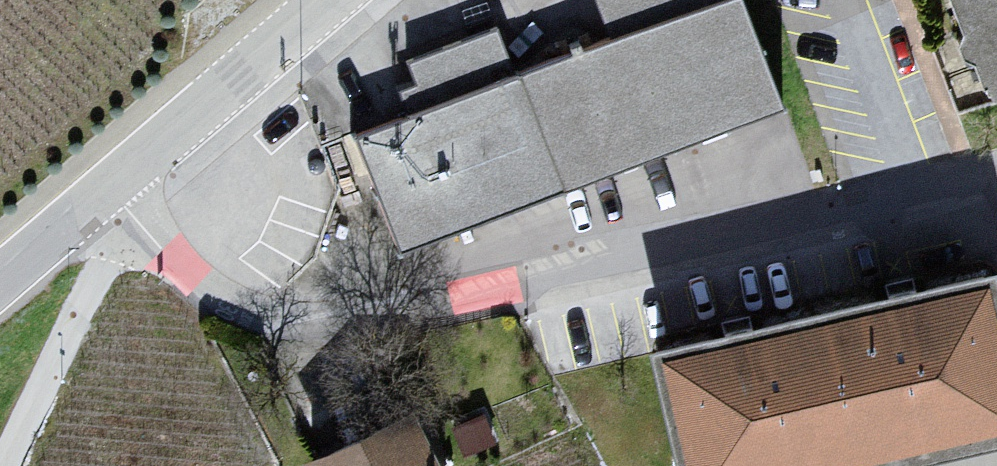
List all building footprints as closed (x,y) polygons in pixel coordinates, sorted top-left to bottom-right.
[(608,5),(630,55),(759,6),(757,0),(624,0),(608,5)] [(924,32),(918,40),(939,59),(943,84),(965,96),(996,87),(996,0),(914,0),(924,32)] [(417,135),(369,154),(414,264),(803,114),(759,6),(630,55),(535,91),(417,135)] [(409,104),(417,135),(535,91),(515,40),(421,74),(432,99),(409,104)] [(665,357),(689,465),(837,465),(996,430),(996,327),(988,285),(665,357)] [(311,465),(438,465),(416,414),(308,460),(311,465)]
